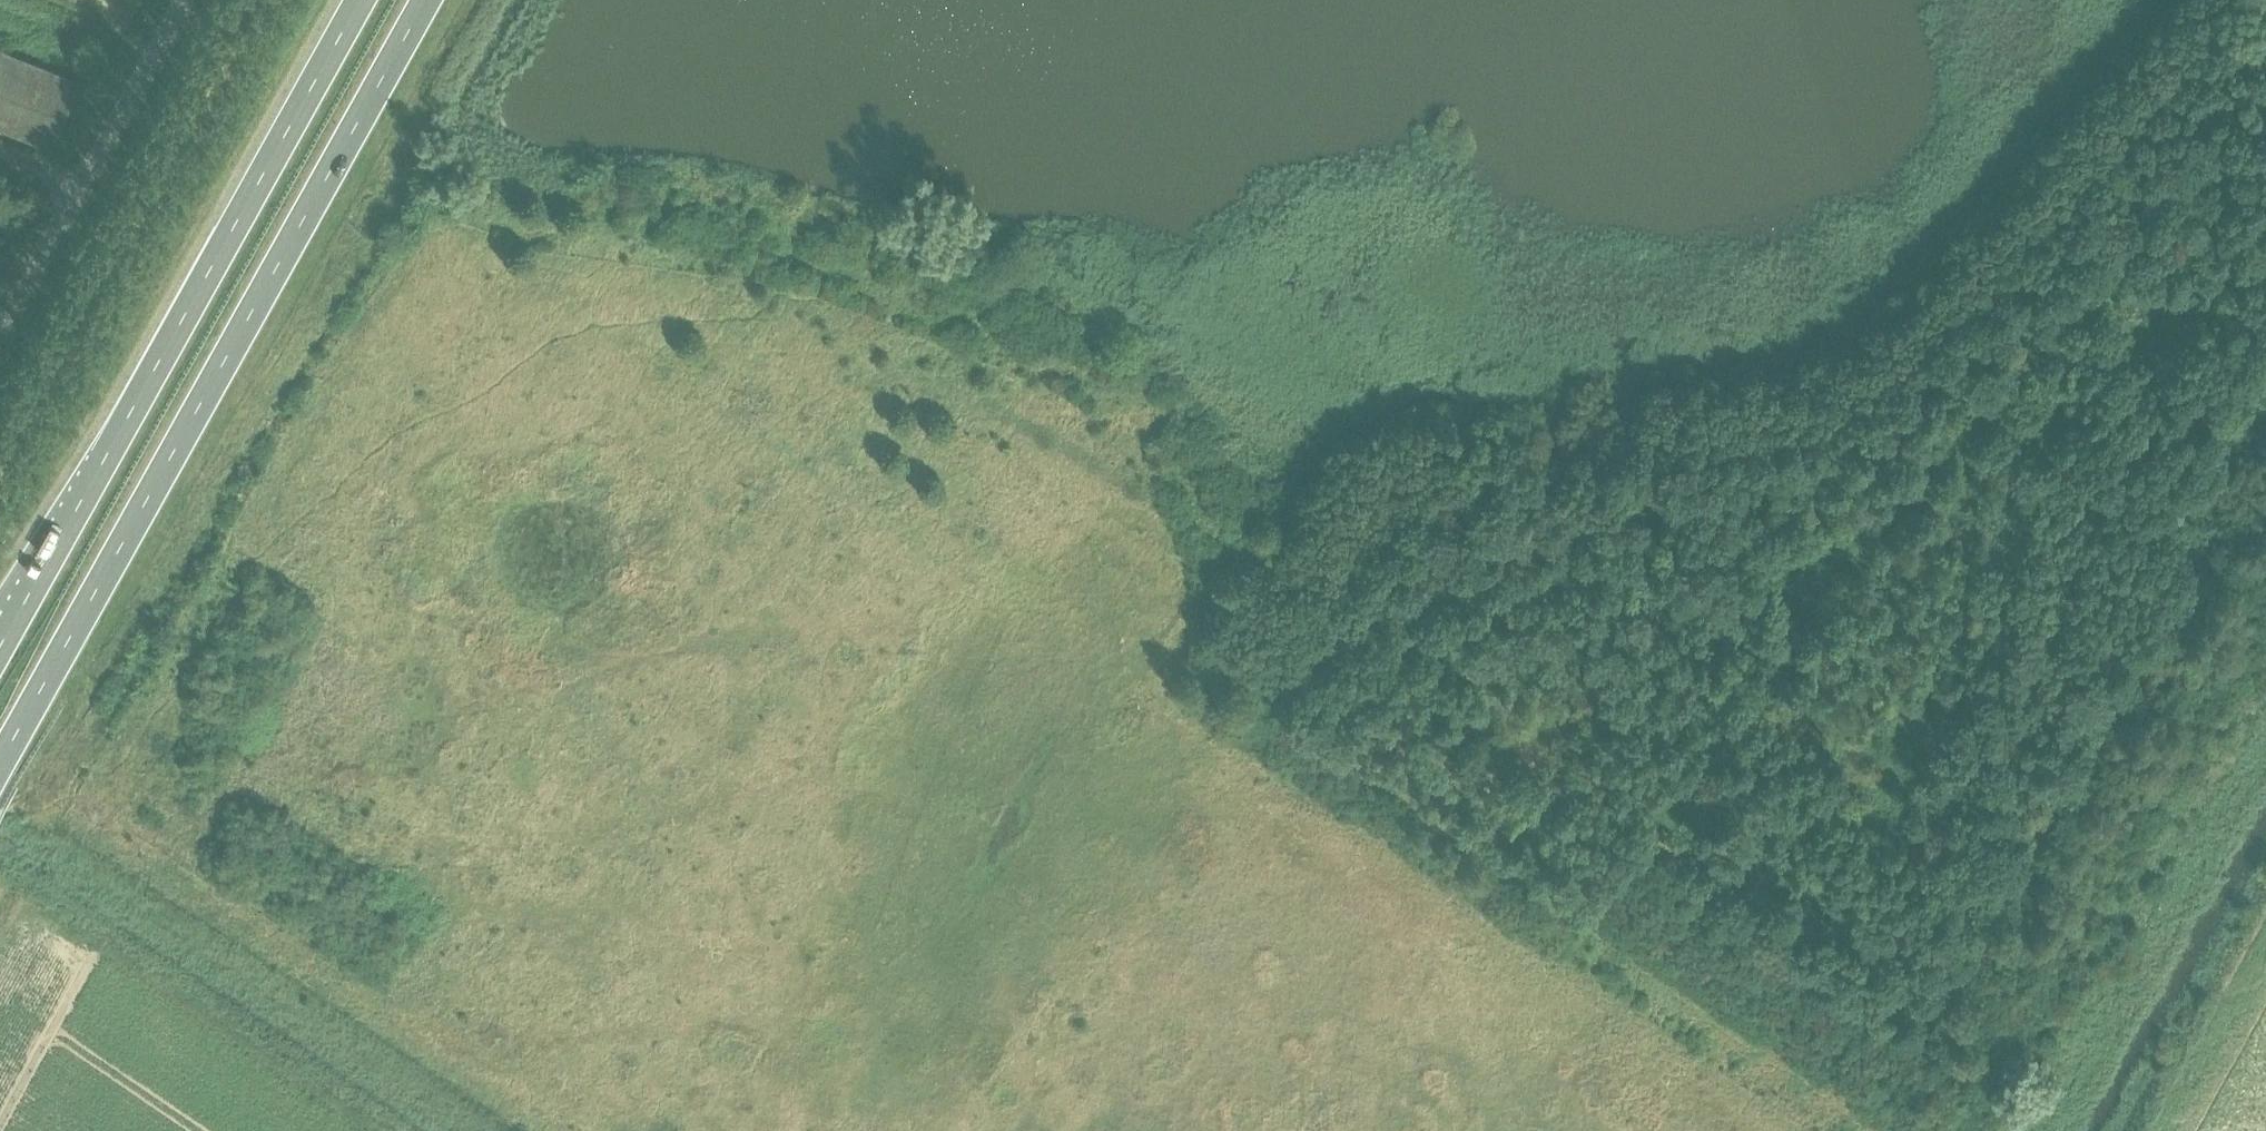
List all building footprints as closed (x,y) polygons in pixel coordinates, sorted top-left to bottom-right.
[(52,147),(80,79),(0,47),(0,126),(52,147)]
